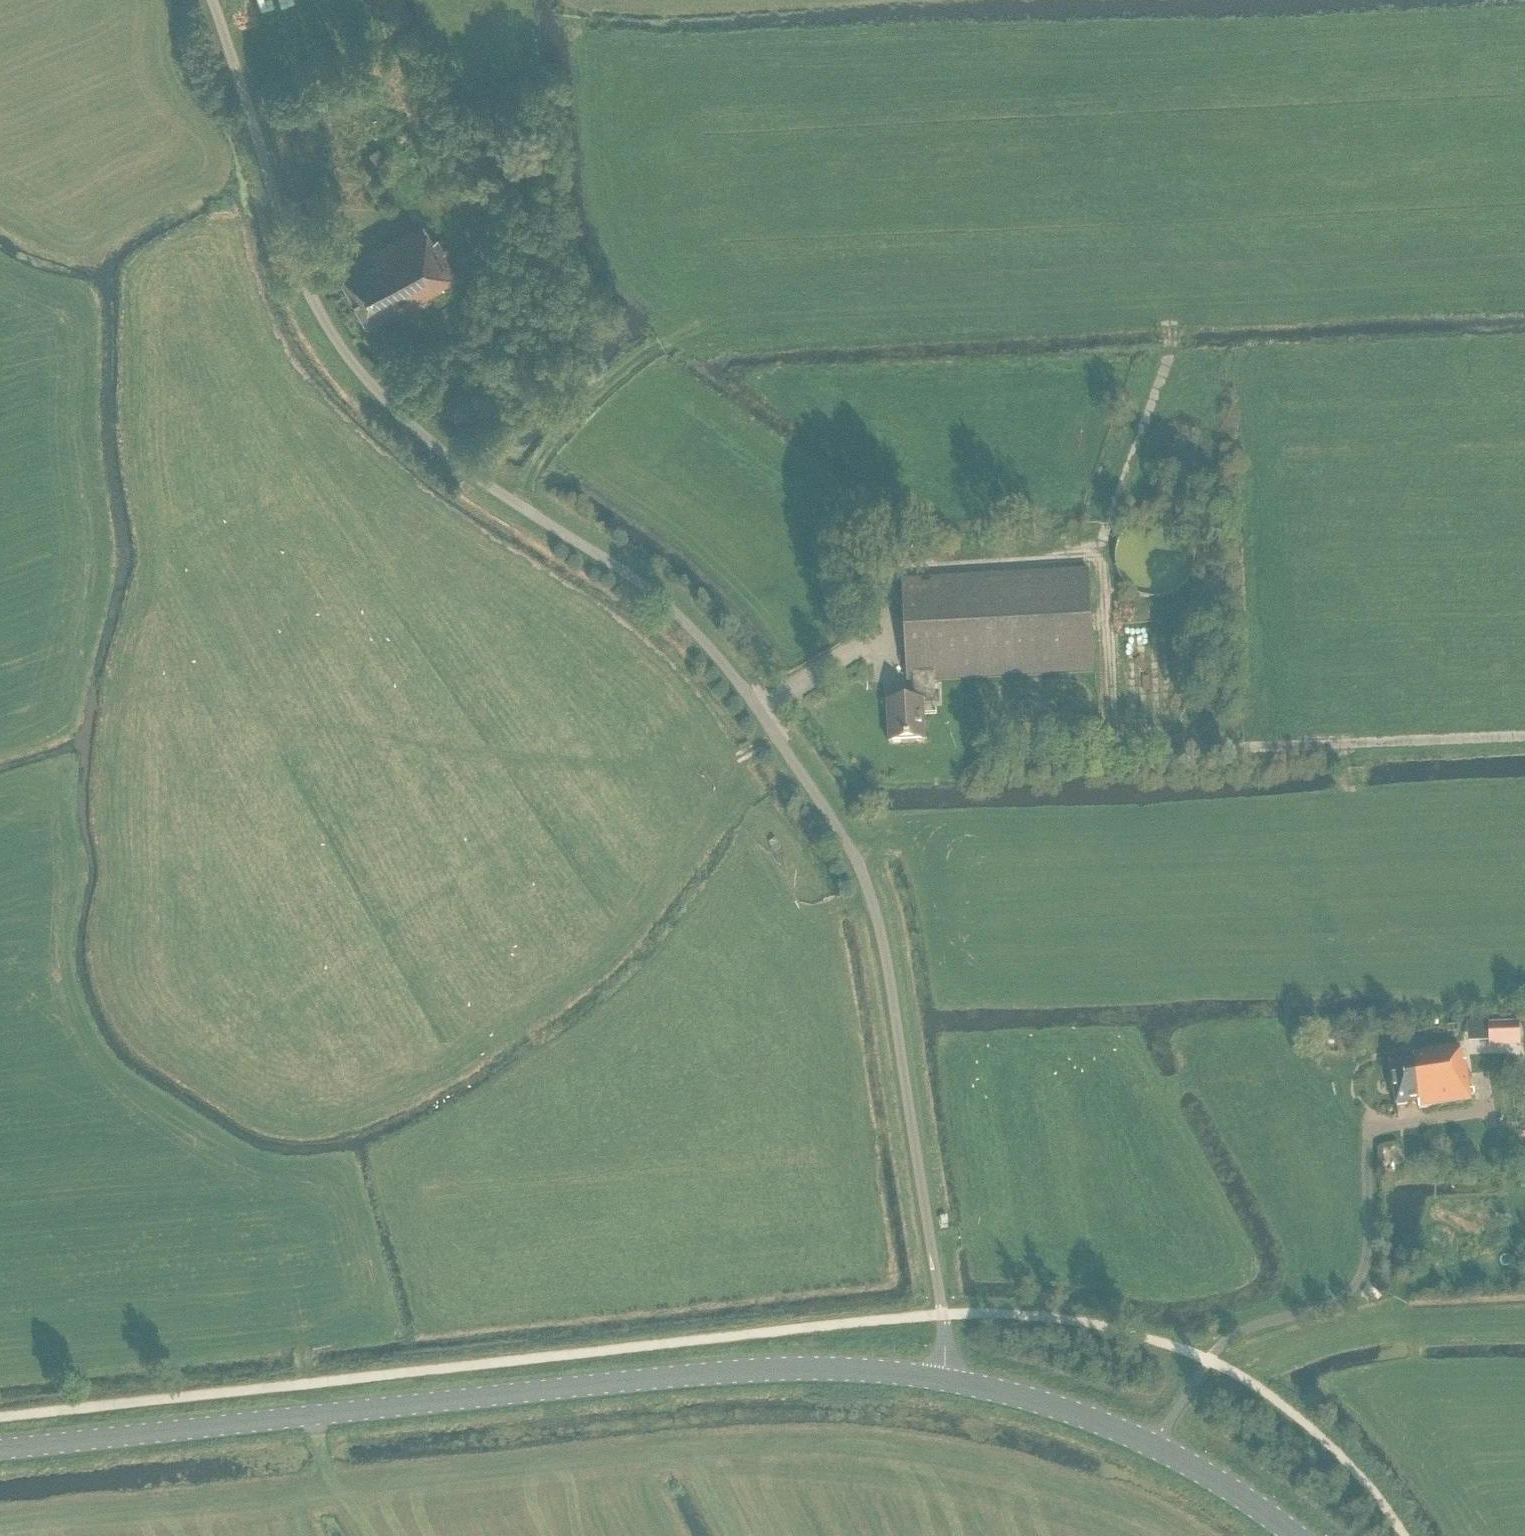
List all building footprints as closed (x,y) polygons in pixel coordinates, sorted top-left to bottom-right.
[(256,12),(282,5),(280,0),(253,0),(256,12)] [(379,148),(370,154),(376,165),(385,159),(379,148)] [(433,241),(425,224),(338,272),(368,328),(460,279),(437,238),(433,241)] [(936,700),(935,679),(1094,671),(1088,570),(902,580),(907,681),(913,681),(914,701),(887,702),(889,743),(925,741),(923,701),(936,700)] [(1519,1020),(1489,1022),(1490,1043),(1519,1042),(1519,1020)] [(1462,1062),(1460,1047),(1413,1054),(1413,1059),(1390,1063),(1396,1105),(1418,1102),(1419,1108),(1471,1100),(1465,1062),(1462,1062)]
